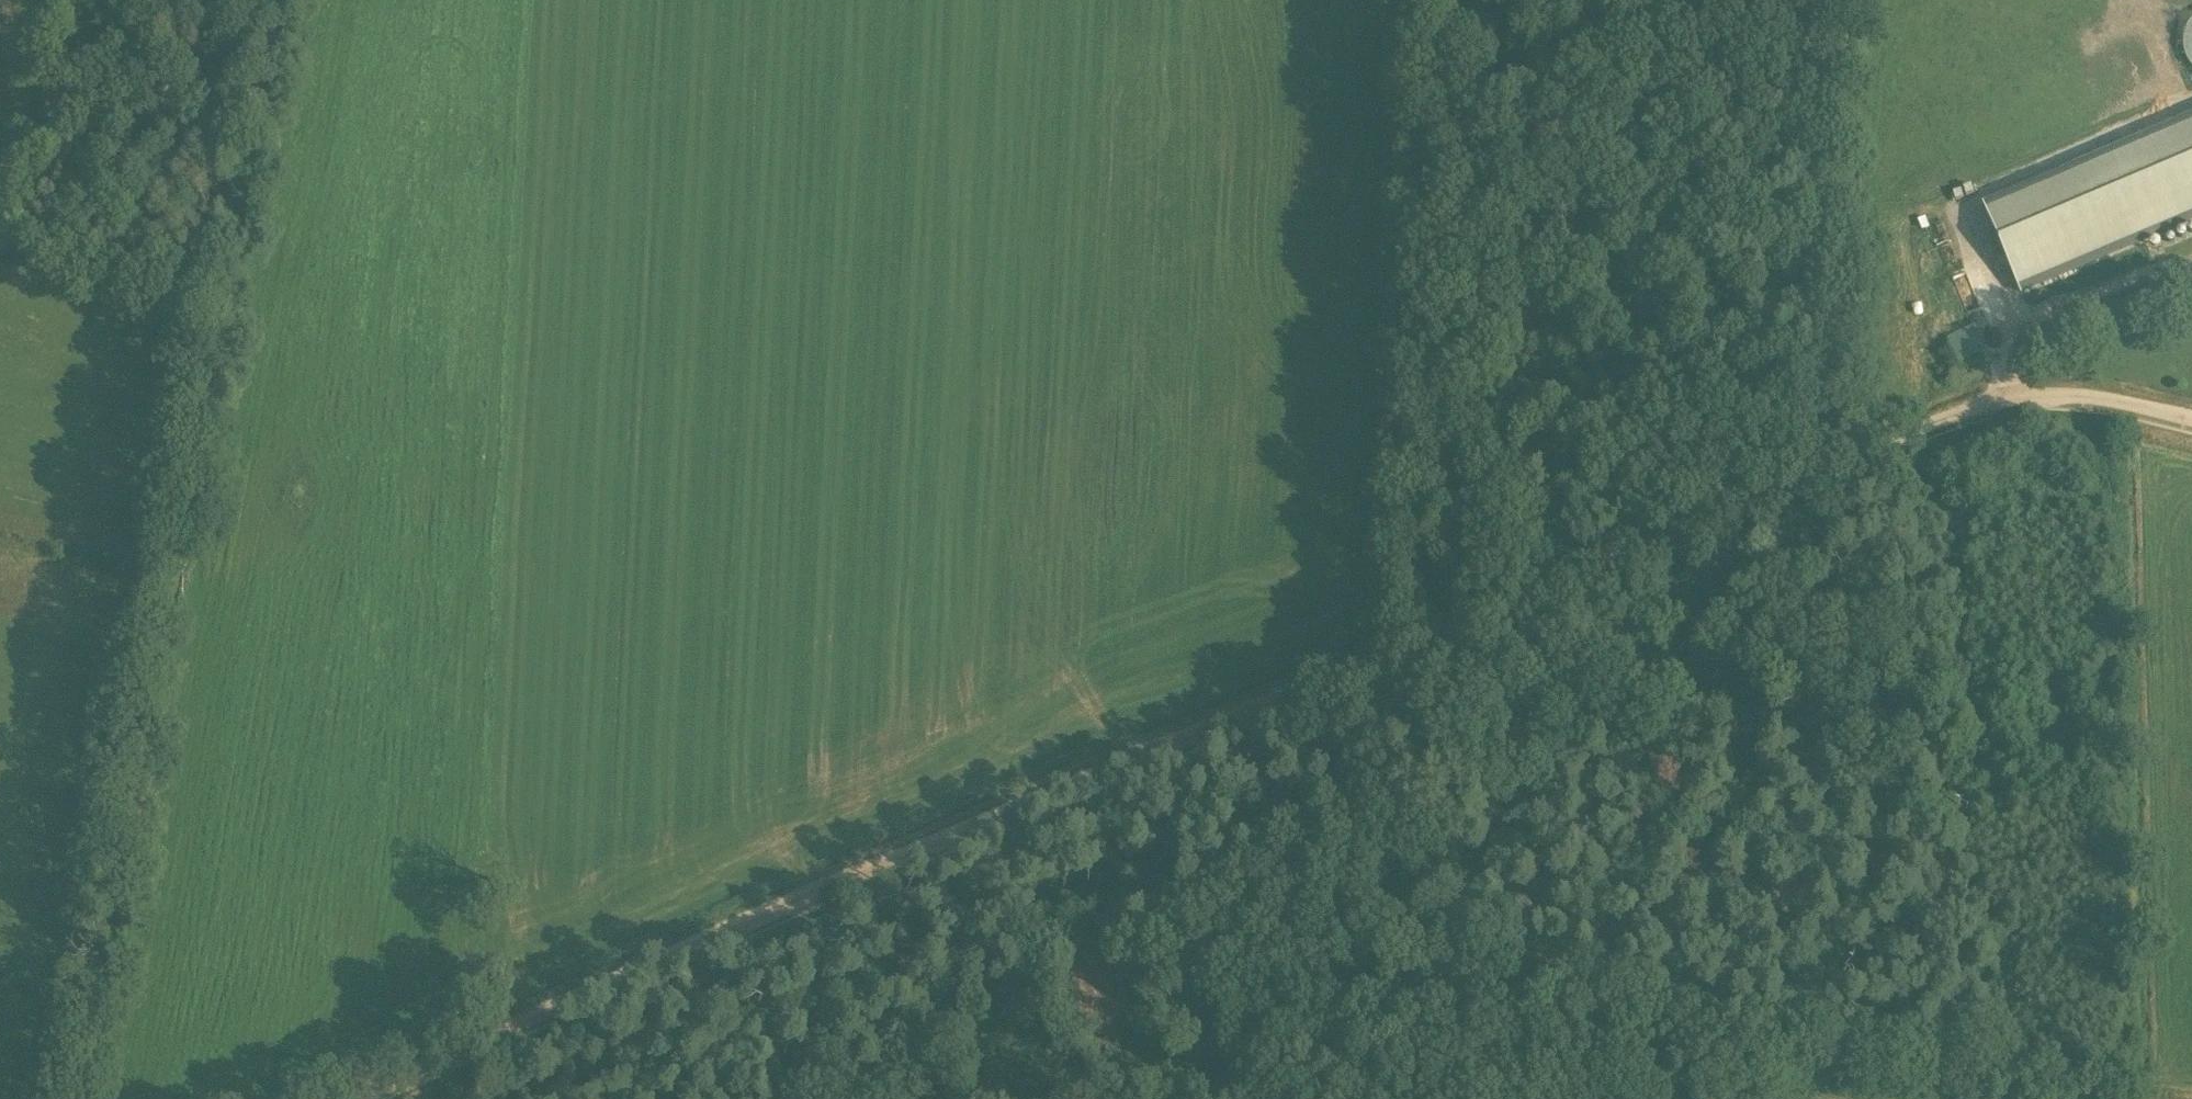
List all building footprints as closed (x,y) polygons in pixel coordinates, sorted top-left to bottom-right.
[(2184,40),(2184,44),(2184,47),(2185,50),(2186,54),(2188,57),(2189,59),(2190,61),(2191,63),(2191,18),(2190,21),(2188,24),(2186,27),(2185,31),(2184,33),(2184,36),(2184,38),(2184,40)] [(1981,197),(2020,290),(2191,217),(2191,108),(1981,197)]
